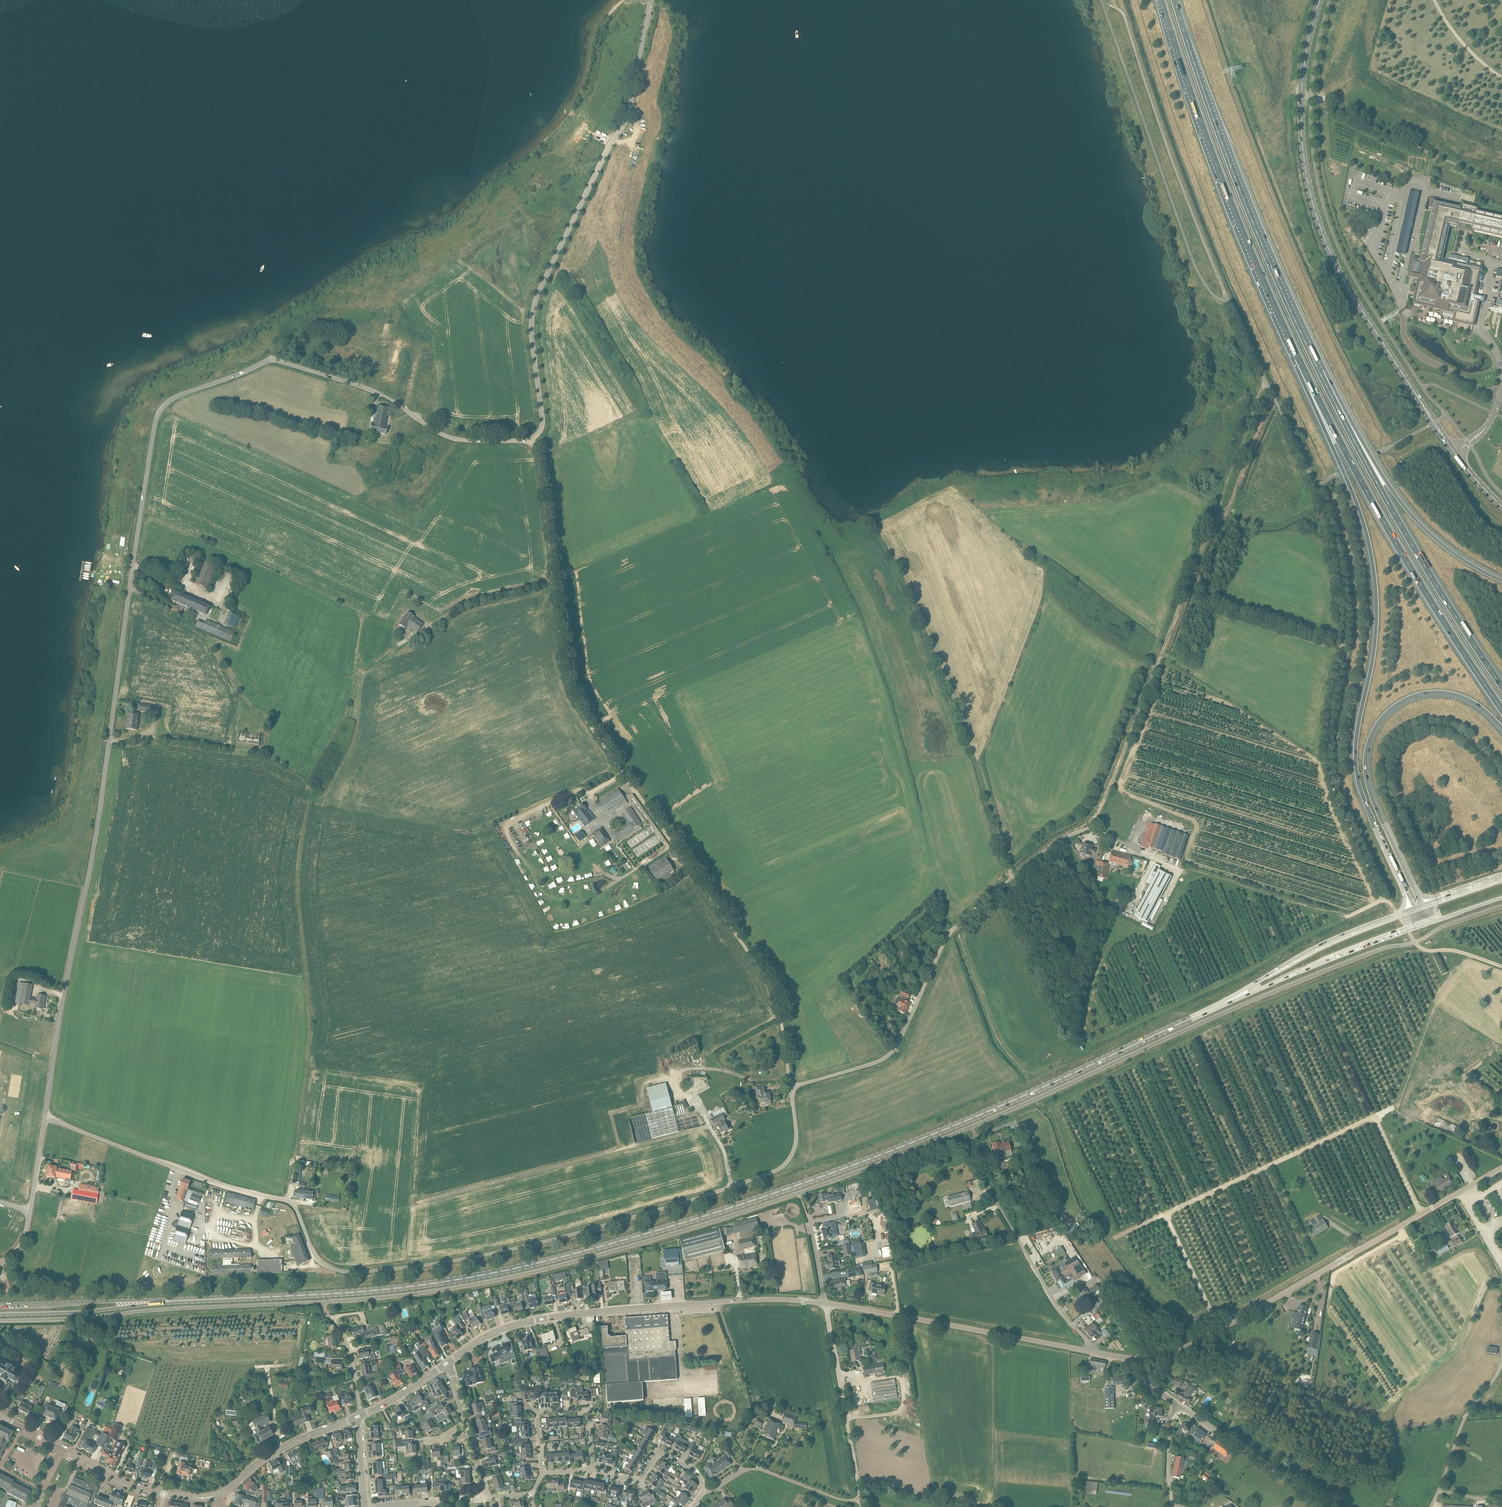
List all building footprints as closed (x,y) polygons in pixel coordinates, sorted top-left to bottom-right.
[(1409,276),(1410,276),(1414,277),(1420,279),(1420,281),(1417,292),(1416,296),(1415,303),(1435,308),(1434,309),(1439,310),(1439,309),(1461,314),(1459,323),(1473,326),(1477,310),(1479,302),(1484,303),(1485,299),(1474,296),(1478,281),(1479,273),(1480,269),(1467,266),(1469,259),(1451,255),(1446,258),(1445,259),(1444,259),(1443,262),(1441,262),(1449,225),(1453,226),(1458,227),(1457,230),(1462,231),(1468,232),(1472,233),(1472,231),(1501,238),(1501,218),(1476,212),(1477,210),(1472,209),(1465,207),(1462,206),(1462,209),(1435,202),(1436,201),(1431,200),(1429,208),(1433,209),(1422,257),(1422,260),(1418,259),(1414,258),(1413,258),(1410,272),(1409,276)] [(1493,273),(1497,273),(1496,277),(1501,278),(1501,270),(1497,270),(1494,272),(1493,273)] [(391,417),(392,415),(393,410),(378,407),(375,424),(372,423),(371,428),(370,431),(386,435),(388,427),(386,427),(387,425),(385,425),(387,417),(391,417)] [(208,589),(218,567),(203,561),(194,582),(208,589)] [(182,594),(176,591),(172,601),(206,615),(210,606),(183,594),(182,593),(182,594)] [(235,628),(240,616),(230,612),(225,623),(235,628)] [(417,634),(423,624),(408,613),(399,625),(405,629),(407,627),(417,634)] [(198,621),(195,626),(230,642),(234,633),(207,620),(205,624),(198,621)] [(160,707),(139,704),(138,711),(159,714),(160,707)] [(139,715),(133,714),(128,713),(128,714),(127,721),(126,729),(137,731),(139,715)] [(237,742),(259,745),(260,736),(238,733),(237,742)] [(598,803),(594,806),(598,813),(602,810),(607,817),(627,804),(618,788),(597,801),(598,803)] [(585,827),(592,822),(595,819),(589,810),(588,811),(586,809),(582,804),(578,807),(572,811),(585,827)] [(615,842),(638,827),(642,824),(630,808),(622,814),(628,822),(610,834),(615,842)] [(1182,834),(1148,822),(1145,832),(1143,838),(1140,846),(1146,849),(1147,847),(1163,852),(1162,854),(1180,860),(1188,836),(1182,834)] [(595,851),(597,850),(610,841),(601,828),(588,837),(586,838),(595,851)] [(585,835),(581,830),(575,835),(578,838),(577,839),(580,842),(583,839),(582,838),(585,835)] [(1093,846),(1083,843),(1082,848),(1081,848),(1080,853),(1081,854),(1080,855),(1081,856),(1084,857),(1084,856),(1085,855),(1090,856),(1091,852),(1095,853),(1096,849),(1092,848),(1093,846)] [(1128,867),(1130,860),(1131,856),(1123,854),(1112,851),(1108,864),(1109,864),(1116,866),(1116,864),(1128,867)] [(657,881),(670,874),(674,871),(665,856),(661,859),(648,867),(657,881)] [(1109,864),(1108,864),(1100,862),(1097,877),(1105,879),(1109,864)] [(1160,866),(1156,864),(1146,882),(1150,885),(1134,916),(1147,923),(1150,919),(1153,920),(1163,900),(1160,899),(1172,877),(1158,870),(1160,866)] [(1122,887),(1120,891),(1131,897),(1133,893),(1122,887)] [(890,973),(884,978),(890,985),(895,980),(890,973)] [(43,1009),(45,996),(38,995),(37,1000),(30,999),(32,986),(19,983),(15,1003),(28,1005),(29,1003),(36,1005),(35,1008),(43,1009)] [(902,990),(900,995),(908,999),(910,994),(902,990)] [(900,1000),(897,998),(894,1003),(898,1005),(898,1006),(901,1007),(899,1012),(905,1014),(910,1004),(904,1001),(905,999),(901,997),(900,1000)] [(726,1073),(709,1081),(712,1087),(729,1079),(726,1073)] [(666,1083),(647,1088),(653,1110),(652,1111),(653,1112),(672,1107),(666,1083)] [(766,1105),(771,1104),(770,1093),(765,1094),(764,1087),(756,1088),(757,1099),(760,1098),(761,1104),(765,1103),(766,1105)] [(672,1107),(653,1112),(646,1114),(653,1139),(679,1132),(672,1107)] [(729,1125),(728,1126),(725,1120),(722,1114),(711,1120),(713,1125),(716,1124),(717,1127),(718,1127),(721,1133),(728,1130),(729,1131),(731,1129),(729,1125)] [(1471,1141),(1481,1125),(1476,1122),(1466,1138),(1471,1141)] [(1012,1155),(1011,1150),(1008,1142),(1000,1145),(1000,1142),(992,1144),(995,1155),(1005,1152),(1007,1157),(1012,1155)] [(71,1162),(70,1167),(74,1167),(73,1171),(77,1171),(79,1165),(79,1163),(71,1162)] [(57,1168),(48,1166),(46,1176),(54,1178),(54,1179),(57,1180),(57,1178),(64,1179),(63,1183),(69,1184),(71,1172),(56,1169),(57,1168)] [(1453,1184),(1450,1180),(1448,1177),(1443,1180),(1442,1177),(1430,1184),(1436,1194),(1453,1184)] [(183,1201),(188,1187),(190,1182),(183,1179),(176,1199),(183,1201)] [(294,1192),(293,1196),(295,1197),(295,1198),(305,1199),(306,1192),(303,1192),(304,1190),(305,1184),(304,1183),(299,1183),(299,1187),(296,1187),(296,1191),(296,1192),(294,1192)] [(97,1204),(99,1194),(79,1190),(77,1200),(97,1204)] [(306,1192),(305,1199),(312,1200),(312,1201),(315,1201),(316,1201),(316,1198),(316,1197),(316,1195),(317,1195),(318,1194),(319,1190),(316,1190),(313,1192),(314,1193),(306,1192)] [(829,1194),(825,1194),(824,1191),(820,1191),(821,1195),(818,1195),(819,1200),(817,1200),(818,1204),(820,1205),(824,1204),(823,1203),(828,1202),(828,1203),(831,1203),(830,1196),(829,1194)] [(253,1210),(255,1204),(256,1199),(228,1192),(225,1202),(253,1210)] [(948,1197),(950,1206),(971,1201),(968,1192),(948,1197)] [(830,1196),(831,1203),(835,1202),(835,1204),(838,1203),(837,1202),(842,1201),(840,1194),(830,1196)] [(870,1212),(879,1209),(876,1198),(867,1201),(870,1212)] [(172,1223),(172,1225),(173,1227),(175,1228),(177,1229),(173,1240),(185,1244),(194,1215),(182,1211),(179,1222),(177,1222),(174,1222),(172,1223)] [(1321,1215),(1307,1224),(1314,1236),(1328,1228),(1321,1215)] [(929,1223),(935,1225),(938,1219),(932,1216),(929,1223)] [(719,1229),(680,1240),(681,1244),(682,1249),(681,1250),(682,1260),(682,1261),(725,1250),(721,1235),(736,1233),(740,1232),(741,1239),(754,1237),(753,1236),(752,1229),(754,1229),(759,1228),(756,1218),(733,1224),(734,1227),(719,1229)] [(1453,1221),(1445,1226),(1447,1231),(1445,1232),(1449,1239),(1455,1236),(1456,1239),(1459,1237),(1457,1235),(1460,1233),(1453,1221)] [(823,1229),(822,1229),(822,1234),(823,1234),(824,1239),(826,1239),(826,1240),(833,1239),(832,1238),(838,1237),(836,1222),(822,1224),(823,1227),(823,1229)] [(987,1236),(987,1235),(984,1229),(983,1229),(979,1222),(972,1225),(974,1228),(971,1229),(973,1234),(972,1234),(976,1241),(975,1239),(986,1234),(987,1236)] [(1068,1227),(1071,1231),(1078,1226),(1076,1222),(1068,1227)] [(218,1232),(240,1237),(240,1240),(243,1241),(244,1238),(249,1239),(250,1232),(220,1226),(218,1232)] [(889,1239),(889,1229),(879,1229),(879,1239),(889,1239)] [(291,1246),(296,1261),(298,1265),(310,1261),(300,1235),(292,1238),(295,1245),(291,1246)] [(754,1237),(741,1239),(743,1249),(754,1247),(756,1246),(754,1237)] [(1459,1237),(1456,1239),(1451,1242),(1451,1243),(1447,1245),(1446,1244),(1436,1250),(1440,1256),(1450,1251),(1449,1249),(1453,1247),(1454,1247),(1462,1242),(1459,1237)] [(864,1243),(854,1244),(856,1258),(866,1256),(864,1243)] [(850,1245),(843,1246),(844,1256),(852,1255),(850,1245)] [(1055,1249),(1052,1250),(1055,1255),(1059,1253),(1061,1255),(1065,1253),(1061,1247),(1055,1250),(1055,1249)] [(232,1258),(251,1257),(251,1249),(210,1250),(211,1259),(223,1258),(232,1258)] [(678,1249),(664,1250),(665,1266),(670,1266),(679,1265),(678,1249)] [(756,1253),(738,1256),(740,1269),(750,1268),(751,1268),(758,1267),(756,1253)] [(829,1269),(829,1270),(838,1268),(838,1266),(840,1266),(839,1260),(837,1261),(836,1255),(827,1256),(828,1261),(826,1262),(828,1269),(829,1269)] [(222,1265),(211,1266),(211,1270),(212,1275),(252,1274),(251,1269),(251,1264),(239,1265),(239,1264),(231,1264),(231,1262),(232,1262),(232,1258),(223,1258),(223,1265),(222,1265)] [(257,1273),(283,1273),(283,1259),(257,1260),(257,1273)] [(1083,1266),(1081,1267),(1077,1260),(1060,1270),(1058,1267),(1051,1271),(1057,1282),(1058,1282),(1059,1284),(1059,1285),(1060,1285),(1060,1286),(1061,1286),(1062,1288),(1076,1280),(1075,1280),(1079,1277),(1078,1277),(1086,1272),(1083,1266)] [(876,1264),(863,1267),(865,1274),(877,1272),(876,1264)] [(860,1268),(848,1270),(849,1277),(862,1275),(860,1268)] [(558,1274),(553,1275),(555,1282),(560,1280),(567,1278),(565,1272),(558,1274)] [(650,1277),(644,1278),(644,1283),(645,1283),(646,1292),(655,1291),(667,1290),(666,1274),(666,1272),(656,1273),(656,1282),(651,1283),(650,1277)] [(837,1280),(829,1281),(830,1289),(847,1286),(851,1285),(850,1280),(846,1281),(845,1279),(840,1280),(840,1279),(837,1280)] [(625,1290),(625,1285),(624,1282),(616,1282),(616,1281),(609,1282),(610,1292),(617,1291),(617,1290),(625,1290)] [(574,1286),(573,1286),(573,1283),(570,1283),(570,1286),(571,1293),(572,1298),(575,1297),(575,1300),(581,1299),(580,1289),(574,1290),(574,1286)] [(592,1285),(593,1295),(599,1295),(599,1292),(602,1292),(600,1283),(597,1283),(597,1285),(597,1284),(596,1283),(593,1284),(592,1285)] [(870,1283),(868,1291),(872,1292),(872,1293),(884,1295),(885,1290),(885,1287),(874,1285),(874,1283),(870,1283)] [(585,1285),(582,1285),(583,1295),(587,1295),(587,1297),(593,1296),(593,1295),(592,1285),(591,1285),(591,1286),(586,1287),(585,1285)] [(1089,1302),(1093,1299),(1095,1297),(1093,1294),(1099,1289),(1096,1285),(1091,1290),(1090,1289),(1087,1291),(1085,1289),(1084,1289),(1081,1293),(1089,1302)] [(553,1304),(553,1301),(552,1295),(556,1295),(554,1287),(550,1288),(551,1294),(547,1294),(544,1295),(545,1299),(544,1299),(544,1301),(545,1306),(553,1304)] [(527,1289),(523,1290),(526,1300),(529,1300),(530,1308),(538,1307),(537,1299),(536,1296),(533,1296),(533,1294),(532,1294),(531,1293),(529,1294),(527,1289)] [(567,1297),(566,1296),(563,1296),(563,1293),(559,1293),(560,1297),(558,1297),(558,1300),(560,1300),(560,1303),(567,1302),(567,1297)] [(1108,1306),(1111,1304),(1107,1298),(1104,1295),(1087,1310),(1089,1312),(1104,1300),(1108,1306)] [(522,1305),(521,1304),(516,1305),(515,1301),(510,1302),(511,1306),(514,1306),(515,1312),(523,1310),(522,1305)] [(510,1313),(508,1308),(508,1307),(507,1307),(506,1303),(503,1304),(503,1305),(499,1306),(501,1311),(502,1315),(510,1313)] [(480,1304),(477,1305),(479,1310),(481,1316),(485,1315),(487,1318),(488,1321),(493,1319),(493,1318),(495,1317),(493,1312),(493,1311),(492,1311),(491,1308),(490,1305),(482,1308),(481,1305),(480,1304)] [(1290,1327),(1302,1330),(1308,1308),(1300,1306),(1298,1313),(1294,1312),(1290,1327)] [(472,1317),(470,1318),(466,1312),(462,1314),(466,1321),(468,1319),(471,1324),(473,1328),(480,1324),(477,1319),(475,1315),(472,1317)] [(608,1327),(602,1327),(608,1408),(611,1408),(611,1403),(644,1400),(642,1382),(678,1379),(676,1350),(677,1350),(676,1342),(670,1342),(668,1315),(625,1318),(626,1336),(613,1337),(608,1333),(608,1327)] [(439,1317),(435,1319),(436,1322),(440,1329),(444,1326),(440,1319),(439,1317)] [(457,1326),(451,1331),(453,1335),(457,1340),(463,1336),(460,1330),(462,1329),(465,1327),(460,1320),(459,1318),(454,1321),(457,1324),(456,1325),(457,1326)] [(1105,1329),(1101,1333),(1092,1323),(1088,1327),(1099,1338),(1101,1337),(1100,1336),(1103,1334),(1105,1336),(1108,1333),(1105,1329)] [(366,1339),(379,1334),(376,1327),(364,1331),(362,1327),(359,1328),(351,1331),(353,1336),(364,1333),(366,1339)] [(590,1334),(589,1332),(588,1328),(577,1331),(576,1327),(568,1330),(573,1343),(580,1340),(580,1338),(590,1334)] [(1096,1340),(1099,1338),(1088,1327),(1084,1330),(1089,1336),(1091,1338),(1093,1336),(1096,1340)] [(556,1341),(555,1336),(553,1331),(549,1332),(550,1333),(541,1335),(543,1340),(543,1343),(544,1344),(545,1344),(546,1346),(553,1344),(552,1342),(556,1341)] [(436,1336),(435,1336),(439,1343),(440,1343),(442,1347),(448,1344),(446,1341),(447,1340),(443,1332),(442,1333),(442,1332),(436,1335),(436,1336)] [(1308,1348),(1316,1349),(1320,1334),(1312,1333),(1308,1348)] [(329,1348),(331,1348),(336,1347),(336,1342),(335,1342),(334,1336),(329,1337),(327,1337),(329,1348)] [(432,1338),(430,1339),(429,1337),(427,1339),(426,1341),(427,1344),(429,1344),(432,1350),(430,1351),(432,1354),(434,1358),(440,1355),(438,1352),(439,1351),(437,1347),(432,1338)] [(533,1349),(531,1342),(530,1337),(523,1339),(524,1342),(521,1342),(522,1345),(521,1346),(523,1355),(528,1353),(528,1351),(533,1349)] [(419,1343),(414,1346),(417,1351),(415,1352),(417,1354),(413,1356),(423,1370),(429,1366),(425,1359),(428,1357),(422,1347),(419,1343)] [(498,1353),(490,1356),(493,1362),(496,1361),(495,1359),(500,1357),(501,1359),(511,1355),(509,1350),(507,1344),(496,1349),(498,1353)] [(854,1350),(850,1351),(852,1362),(860,1360),(859,1356),(861,1356),(859,1349),(858,1344),(853,1345),(854,1350)] [(364,1350),(358,1351),(359,1359),(369,1357),(368,1354),(374,1352),(373,1348),(367,1350),(367,1349),(364,1349),(364,1350)] [(1105,1368),(1106,1362),(1090,1359),(1089,1365),(1088,1370),(1095,1372),(1096,1370),(1104,1372),(1105,1368)] [(1,1360),(0,1360),(0,1381),(4,1383),(3,1385),(5,1386),(2,1392),(7,1395),(8,1395),(11,1390),(13,1391),(15,1387),(14,1387),(15,1384),(18,1383),(19,1383),(18,1382),(20,1379),(21,1380),(21,1379),(20,1379),(20,1376),(21,1376),(23,1373),(1,1360)] [(335,1362),(331,1362),(328,1362),(328,1364),(331,1365),(331,1370),(342,1370),(342,1364),(340,1364),(340,1362),(335,1362)] [(366,1364),(361,1365),(363,1376),(366,1375),(367,1380),(378,1378),(377,1373),(370,1374),(368,1364),(366,1364)] [(882,1374),(882,1372),(884,1372),(883,1364),(863,1367),(865,1375),(879,1373),(880,1374),(882,1374)] [(402,1371),(402,1370),(400,1365),(391,1367),(392,1372),(389,1373),(391,1377),(393,1380),(392,1380),(392,1381),(390,1382),(392,1384),(393,1383),(396,1387),(401,1385),(404,1383),(400,1375),(407,1371),(410,1378),(418,1373),(415,1369),(413,1365),(402,1371)] [(471,1371),(463,1373),(467,1386),(471,1385),(470,1381),(473,1380),(473,1379),(476,1378),(478,1384),(484,1382),(479,1367),(470,1370),(471,1371)] [(1180,1387),(1183,1381),(1175,1378),(1173,1383),(1180,1387)] [(438,1379),(429,1385),(432,1389),(433,1390),(432,1391),(433,1393),(433,1394),(437,1392),(444,1387),(440,1382),(438,1379)] [(874,1402),(878,1401),(898,1399),(895,1379),(871,1383),(874,1402)] [(1114,1387),(1113,1387),(1113,1380),(1108,1380),(1108,1387),(1105,1388),(1105,1409),(1114,1408),(1114,1387)] [(1189,1404),(1191,1400),(1192,1399),(1189,1396),(1195,1389),(1189,1385),(1184,1392),(1182,1391),(1177,1388),(1173,1394),(1189,1404)] [(365,1394),(368,1401),(376,1397),(373,1390),(371,1386),(363,1390),(365,1394)] [(437,1392),(433,1394),(435,1397),(437,1396),(440,1401),(441,1400),(446,1398),(444,1395),(447,1393),(444,1387),(437,1392)] [(542,1395),(541,1390),(541,1387),(534,1388),(531,1388),(532,1401),(535,1400),(535,1399),(539,1399),(539,1396),(542,1395)] [(583,1387),(582,1388),(584,1402),(589,1401),(589,1395),(592,1395),(592,1397),(597,1396),(596,1389),(588,1389),(588,1392),(583,1392),(583,1387)] [(530,1401),(532,1401),(531,1388),(521,1389),(522,1397),(525,1397),(526,1400),(530,1399),(530,1401)] [(582,1388),(574,1388),(574,1391),(570,1391),(571,1398),(575,1397),(575,1396),(578,1396),(578,1402),(584,1402),(582,1388)] [(557,1392),(547,1393),(547,1390),(543,1390),(543,1395),(546,1395),(546,1403),(558,1402),(558,1397),(557,1392)] [(343,1396),(341,1392),(336,1395),(339,1402),(343,1400),(345,1405),(348,1403),(348,1404),(349,1404),(349,1405),(350,1405),(351,1405),(351,1404),(352,1404),(352,1403),(352,1402),(353,1401),(352,1400),(351,1395),(350,1395),(349,1394),(343,1396)] [(419,1395),(414,1398),(420,1408),(426,1404),(428,1407),(430,1406),(428,1402),(422,1393),(419,1395)] [(18,1399),(17,1400),(22,1403),(18,1410),(29,1415),(33,1407),(23,1401),(25,1396),(21,1394),(18,1399)] [(334,1402),(330,1394),(324,1396),(327,1405),(326,1405),(330,1413),(340,1409),(337,1401),(334,1402)] [(414,1398),(408,1401),(410,1404),(407,1406),(411,1412),(417,1409),(417,1410),(420,1408),(414,1398)] [(55,1421),(57,1416),(58,1415),(59,1415),(60,1412),(59,1411),(61,1408),(64,1410),(66,1405),(57,1401),(55,1406),(54,1405),(52,1408),(47,1406),(43,1416),(55,1421)] [(475,1415),(480,1413),(482,1413),(480,1408),(483,1407),(482,1402),(472,1405),(475,1415)] [(444,1408),(442,1404),(441,1403),(429,1411),(433,1417),(434,1417),(436,1419),(444,1413),(446,1417),(452,1413),(449,1407),(442,1411),(442,1410),(444,1408)] [(521,1406),(518,1406),(518,1403),(509,1404),(509,1406),(511,1406),(511,1410),(514,1410),(514,1413),(522,1412),(521,1406)] [(310,1413),(309,1409),(308,1407),(305,1409),(305,1408),(299,1411),(301,1416),(293,1419),(294,1422),(295,1426),(301,1424),(303,1423),(304,1424),(310,1421),(307,1415),(310,1413)] [(408,1414),(407,1413),(404,1409),(401,1410),(399,1407),(393,1411),(396,1415),(398,1418),(400,1416),(402,1418),(408,1414)] [(1155,1408),(1150,1407),(1149,1419),(1148,1419),(1148,1424),(1154,1424),(1154,1417),(1162,1417),(1162,1409),(1155,1409),(1155,1408)] [(793,1428),(806,1429),(807,1423),(795,1422),(798,1414),(786,1410),(782,1421),(793,1426),(793,1428)] [(430,1412),(425,1415),(428,1420),(429,1419),(430,1421),(421,1427),(425,1432),(428,1431),(429,1432),(435,1428),(433,1425),(436,1423),(430,1412)] [(522,1412),(514,1413),(515,1423),(518,1423),(522,1422),(522,1412)] [(253,1421),(252,1422),(256,1430),(256,1429),(258,1434),(253,1436),(257,1444),(262,1441),(273,1436),(268,1427),(262,1430),(260,1427),(270,1422),(266,1414),(255,1420),(254,1416),(251,1418),(253,1421)] [(478,1427),(487,1425),(486,1422),(488,1421),(486,1415),(479,1417),(480,1420),(477,1421),(478,1427)] [(631,1418),(624,1416),(622,1423),(629,1425),(631,1418)] [(548,1428),(554,1427),(553,1419),(547,1420),(547,1423),(544,1423),(544,1431),(548,1430),(548,1428)] [(764,1421),(758,1419),(755,1425),(761,1428),(764,1421)] [(780,1424),(776,1422),(769,1419),(762,1434),(774,1439),(776,1433),(774,1432),(775,1429),(776,1429),(778,1428),(780,1424)] [(76,1427),(78,1424),(78,1423),(76,1421),(74,1422),(72,1425),(68,1432),(67,1431),(66,1433),(64,1437),(72,1442),(76,1436),(75,1435),(78,1429),(76,1427)] [(524,1426),(523,1422),(522,1422),(518,1423),(515,1423),(512,1423),(512,1427),(516,1427),(516,1428),(517,1428),(517,1433),(515,1433),(529,1432),(528,1425),(524,1426)] [(612,1423),(611,1423),(606,1422),(606,1426),(601,1425),(601,1429),(600,1429),(598,1437),(607,1439),(607,1437),(608,1438),(609,1439),(610,1440),(611,1440),(613,1440),(614,1438),(614,1437),(614,1436),(612,1435),(611,1434),(610,1435),(609,1436),(608,1435),(608,1432),(611,1432),(612,1423)] [(1176,1432),(1175,1434),(1184,1439),(1185,1437),(1187,1437),(1191,1435),(1193,1436),(1195,1433),(1198,1429),(1195,1427),(1196,1427),(1190,1423),(1189,1425),(1188,1427),(1187,1427),(1186,1426),(1185,1426),(1184,1426),(1184,1427),(1183,1427),(1182,1427),(1182,1428),(1182,1429),(1181,1429),(1181,1430),(1181,1431),(1179,1432),(1176,1432)] [(123,1428),(116,1425),(113,1430),(109,1437),(115,1441),(118,1437),(121,1433),(120,1433),(123,1428)] [(485,1436),(492,1434),(490,1428),(488,1428),(487,1425),(478,1427),(480,1433),(484,1432),(485,1436)] [(9,1442),(13,1433),(0,1426),(0,1437),(9,1442)] [(96,1431),(93,1429),(94,1427),(91,1426),(90,1428),(89,1427),(80,1441),(78,1446),(78,1448),(80,1449),(82,1449),(88,1439),(90,1437),(91,1438),(96,1431)] [(113,1430),(106,1426),(95,1444),(102,1448),(101,1450),(102,1450),(105,1443),(109,1437),(113,1430)] [(657,1433),(650,1429),(646,1427),(643,1431),(653,1437),(654,1435),(655,1436),(657,1433)] [(346,1440),(347,1440),(352,1438),(348,1429),(343,1432),(345,1438),(343,1439),(343,1441),(345,1445),(347,1444),(346,1440)] [(1195,1433),(1190,1441),(1198,1446),(1206,1434),(1198,1429),(1195,1433)] [(666,1444),(670,1436),(666,1433),(667,1431),(663,1430),(662,1432),(661,1436),(664,1437),(661,1442),(666,1444)] [(402,1443),(403,1443),(406,1443),(410,1442),(409,1439),(413,1439),(413,1431),(401,1432),(402,1435),(405,1435),(406,1439),(402,1439),(402,1443)] [(651,1440),(653,1437),(643,1431),(642,1434),(645,1436),(644,1438),(651,1443),(652,1441),(651,1440)] [(530,1438),(529,1432),(515,1433),(515,1435),(516,1438),(516,1439),(514,1439),(514,1443),(521,1442),(521,1439),(522,1439),(530,1438)] [(343,1441),(343,1439),(340,1433),(334,1435),(337,1442),(334,1443),(336,1449),(339,1448),(337,1443),(343,1441)] [(495,1447),(492,1448),(489,1438),(493,1437),(492,1434),(485,1436),(486,1439),(482,1440),(485,1450),(488,1449),(489,1453),(496,1451),(495,1447)] [(676,1437),(675,1438),(670,1436),(666,1444),(671,1446),(673,1442),(675,1443),(678,1438),(676,1437)] [(9,1442),(0,1437),(0,1459),(9,1442)] [(644,1438),(641,1437),(640,1440),(639,1439),(637,1441),(646,1447),(648,1445),(649,1445),(651,1443),(644,1438)] [(685,1440),(679,1437),(678,1437),(678,1438),(675,1443),(677,1444),(675,1449),(680,1451),(685,1440)] [(87,1441),(88,1439),(82,1449),(83,1449),(86,1451),(88,1452),(92,1454),(97,1446),(87,1441)] [(327,1448),(325,1444),(323,1439),(311,1444),(315,1453),(327,1448)] [(690,1448),(692,1443),(689,1441),(688,1442),(685,1440),(680,1451),(684,1454),(688,1447),(690,1448)] [(113,1467),(114,1467),(126,1446),(117,1441),(111,1452),(114,1453),(112,1456),(109,1454),(105,1462),(105,1461),(108,1463),(108,1464),(111,1465),(111,1466),(112,1467),(113,1467)] [(645,1450),(646,1447),(637,1441),(636,1443),(639,1446),(637,1448),(639,1449),(644,1453),(646,1450),(645,1450)] [(413,1446),(412,1442),(410,1442),(406,1443),(407,1454),(412,1454),(417,1453),(416,1445),(413,1446)] [(1217,1442),(1214,1447),(1222,1452),(1221,1453),(1225,1456),(1229,1450),(1217,1442)] [(105,1462),(109,1454),(109,1453),(111,1450),(107,1447),(108,1445),(105,1443),(102,1450),(104,1451),(101,1455),(99,1459),(100,1460),(102,1461),(103,1461),(105,1462)] [(698,1449),(694,1447),(695,1444),(692,1443),(690,1448),(692,1449),(689,1455),(693,1457),(698,1449)] [(458,1458),(459,1458),(464,1458),(463,1451),(460,1451),(460,1447),(453,1448),(454,1456),(457,1456),(458,1458)] [(733,1456),(732,1454),(733,1453),(729,1448),(728,1449),(728,1448),(723,1451),(728,1459),(733,1456)] [(440,1449),(432,1450),(433,1457),(438,1457),(438,1461),(441,1460),(441,1466),(445,1465),(444,1456),(441,1456),(440,1449)] [(613,1456),(617,1456),(618,1450),(614,1449),(614,1453),(610,1452),(610,1455),(607,1454),(605,1463),(607,1463),(607,1464),(608,1464),(609,1464),(612,1464),(613,1456)] [(646,1453),(644,1453),(639,1449),(637,1452),(633,1449),(632,1452),(641,1458),(643,1455),(644,1456),(646,1453)] [(698,1460),(700,1455),(702,1452),(698,1449),(693,1457),(698,1460)] [(337,1462),(332,1450),(326,1453),(331,1466),(333,1465),(334,1465),(338,1463),(337,1462)] [(605,1463),(607,1454),(604,1454),(604,1451),(601,1450),(600,1453),(599,1462),(601,1462),(601,1463),(603,1463),(605,1463)] [(300,1458),(299,1455),(297,1451),(287,1455),(289,1460),(291,1463),(291,1462),(293,1466),(302,1461),(300,1458)] [(495,1458),(487,1460),(490,1467),(494,1466),(495,1470),(498,1469),(497,1465),(501,1464),(500,1461),(501,1459),(500,1457),(501,1457),(506,1455),(505,1451),(497,1453),(498,1457),(495,1458)] [(583,1457),(586,1457),(586,1452),(583,1452),(583,1454),(576,1454),(577,1462),(584,1462),(583,1457)] [(632,1452),(630,1454),(634,1456),(632,1459),(639,1463),(641,1461),(640,1460),(641,1458),(632,1452)] [(556,1454),(553,1454),(553,1453),(547,1453),(547,1460),(550,1460),(550,1463),(557,1462),(556,1454)] [(138,1468),(140,1461),(141,1461),(143,1455),(139,1454),(135,1467),(138,1468)] [(344,1465),(346,1464),(346,1462),(353,1461),(352,1455),(343,1455),(344,1462),(340,1462),(340,1465),(344,1465)] [(709,1463),(710,1464),(704,1469),(710,1479),(717,1474),(731,1464),(725,1456),(715,1463),(713,1460),(709,1463)] [(632,1459),(630,1457),(628,1460),(625,1458),(624,1460),(626,1461),(635,1467),(637,1465),(638,1465),(639,1463),(632,1459)] [(1184,1458),(1181,1458),(1176,1457),(1174,1467),(1180,1468),(1179,1470),(1182,1470),(1185,1471),(1186,1468),(1182,1467),(1184,1458)] [(134,1467),(131,1466),(131,1464),(132,1459),(129,1458),(127,1465),(125,1471),(132,1473),(134,1467)] [(155,1469),(156,1463),(157,1461),(152,1460),(152,1462),(149,1462),(149,1463),(146,1462),(144,1470),(140,1469),(139,1472),(142,1474),(142,1476),(149,1478),(151,1472),(147,1471),(148,1468),(151,1468),(151,1471),(154,1472),(155,1469)] [(286,1471),(285,1468),(282,1463),(280,1465),(278,1460),(269,1464),(271,1468),(273,1471),(279,1469),(281,1474),(286,1471)] [(635,1467),(626,1461),(629,1464),(628,1466),(627,1465),(624,1469),(627,1471),(628,1470),(632,1472),(634,1469),(635,1470),(636,1468),(635,1467)] [(673,1469),(673,1468),(674,1466),(671,1465),(670,1466),(663,1462),(660,1466),(668,1471),(670,1473),(671,1472),(673,1469)] [(184,1464),(179,1463),(177,1474),(178,1474),(178,1476),(180,1476),(181,1475),(182,1475),(189,1476),(190,1473),(193,1473),(193,1469),(191,1468),(186,1467),(187,1465),(184,1464)] [(345,1474),(347,1474),(346,1471),(353,1470),(353,1464),(346,1464),(344,1465),(344,1471),(342,1471),(342,1470),(338,1470),(338,1474),(345,1474)] [(660,1466),(658,1471),(662,1474),(665,1476),(668,1478),(671,1473),(668,1471),(660,1466)] [(522,1472),(522,1476),(523,1481),(527,1481),(527,1480),(532,1480),(531,1474),(530,1474),(529,1467),(520,1468),(521,1472),(522,1472)] [(1185,1475),(1185,1471),(1182,1470),(1179,1470),(1180,1468),(1174,1467),(1172,1477),(1180,1479),(1181,1474),(1185,1475)] [(462,1478),(470,1477),(469,1471),(466,1471),(465,1468),(460,1468),(458,1468),(459,1470),(456,1470),(457,1479),(462,1478)] [(341,1484),(342,1484),(347,1483),(347,1480),(354,1480),(354,1473),(347,1474),(345,1474),(345,1480),(344,1480),(343,1480),(343,1479),(341,1479),(341,1480),(341,1484)] [(1211,1478),(1205,1473),(1202,1477),(1202,1478),(1208,1482),(1211,1478)] [(6,1490),(5,1492),(26,1502),(26,1500),(27,1501),(31,1492),(13,1483),(14,1481),(0,1474),(0,1487),(6,1490)] [(655,1475),(652,1479),(662,1486),(665,1482),(662,1480),(655,1475)] [(1272,1483),(1262,1476),(1257,1483),(1267,1491),(1272,1483)] [(95,1495),(97,1492),(99,1488),(74,1477),(71,1485),(95,1495)] [(250,1479),(243,1485),(247,1491),(249,1489),(253,1494),(254,1493),(255,1495),(262,1495),(267,1495),(266,1494),(266,1491),(266,1485),(262,1486),(262,1492),(260,1492),(258,1490),(259,1489),(255,1485),(258,1482),(254,1477),(251,1480),(250,1479)] [(446,1485),(448,1484),(447,1477),(442,1478),(443,1479),(439,1480),(440,1491),(446,1491),(446,1485)] [(459,1482),(460,1483),(460,1488),(469,1487),(469,1484),(470,1484),(470,1477),(462,1478),(462,1481),(459,1482)] [(510,1486),(504,1487),(501,1477),(493,1479),(496,1490),(498,1490),(499,1490),(500,1492),(511,1490),(510,1486)] [(659,1490),(662,1486),(652,1479),(649,1483),(655,1488),(653,1491),(660,1495),(662,1492),(659,1490)] [(564,1490),(564,1489),(564,1484),(558,1484),(558,1480),(547,1480),(547,1488),(552,1488),(558,1488),(558,1490),(564,1490)] [(577,1489),(578,1481),(572,1480),(571,1485),(570,1488),(577,1489)] [(590,1490),(592,1482),(585,1480),(585,1482),(584,1488),(590,1490)] [(687,1484),(695,1489),(698,1485),(690,1480),(687,1484)] [(1097,1495),(1099,1482),(1087,1480),(1085,1493),(1097,1495)] [(584,1488),(585,1482),(578,1481),(577,1489),(583,1490),(584,1488)] [(396,1485),(393,1486),(394,1492),(397,1491),(397,1495),(403,1494),(403,1487),(402,1482),(399,1483),(399,1487),(397,1487),(396,1485)] [(597,1491),(598,1483),(592,1482),(590,1490),(597,1491)] [(603,1492),(604,1489),(605,1484),(598,1483),(597,1491),(603,1492)] [(340,1486),(340,1493),(356,1492),(355,1485),(351,1485),(351,1484),(347,1485),(340,1486)] [(692,1494),(695,1489),(687,1484),(684,1488),(692,1494)] [(70,1485),(68,1491),(67,1490),(67,1491),(67,1492),(67,1493),(64,1492),(63,1496),(64,1496),(63,1500),(61,1499),(58,1506),(96,1506),(92,1505),(95,1495),(71,1485),(70,1485)] [(383,1487),(376,1488),(376,1494),(379,1493),(379,1496),(388,1496),(387,1493),(387,1490),(384,1490),(383,1487)] [(613,1499),(615,1488),(610,1487),(609,1493),(606,1493),(605,1498),(613,1499)] [(622,1496),(619,1495),(620,1489),(615,1488),(613,1499),(613,1500),(620,1502),(622,1496)] [(630,1491),(625,1490),(624,1496),(622,1496),(620,1502),(628,1503),(628,1501),(630,1491)] [(308,1497),(308,1491),(304,1491),(304,1492),(304,1499),(308,1499),(308,1500),(308,1502),(308,1506),(313,1506),(316,1506),(316,1502),(316,1500),(312,1500),(311,1496),(308,1497)] [(650,1506),(657,1502),(653,1494),(651,1495),(649,1491),(644,1494),(650,1506)] [(123,1501),(124,1497),(120,1495),(117,1494),(113,1492),(109,1501),(112,1502),(111,1506),(112,1506),(115,1506),(116,1504),(121,1506),(123,1501)] [(690,1498),(685,1495),(682,1492),(679,1497),(687,1502),(690,1498)] [(244,1496),(237,1494),(234,1504),(241,1506),(245,1506),(255,1506),(257,1500),(255,1499),(244,1496)] [(650,1506),(644,1494),(639,1496),(643,1504),(642,1505),(643,1506),(647,1506),(650,1506)] [(333,1506),(332,1501),(332,1499),(331,1499),(331,1495),(327,1495),(327,1499),(324,1500),(324,1501),(324,1506),(333,1506)] [(109,1501),(97,1496),(95,1501),(94,1503),(104,1506),(111,1506),(112,1502),(109,1501)] [(348,1501),(346,1501),(347,1504),(348,1504),(349,1506),(358,1506),(357,1496),(348,1497),(348,1501)] [(684,1506),(687,1502),(679,1497),(676,1501),(684,1506)] [(734,1506),(729,1499),(726,1501),(724,1499),(715,1506),(716,1506),(729,1506),(731,1506),(734,1506)]
